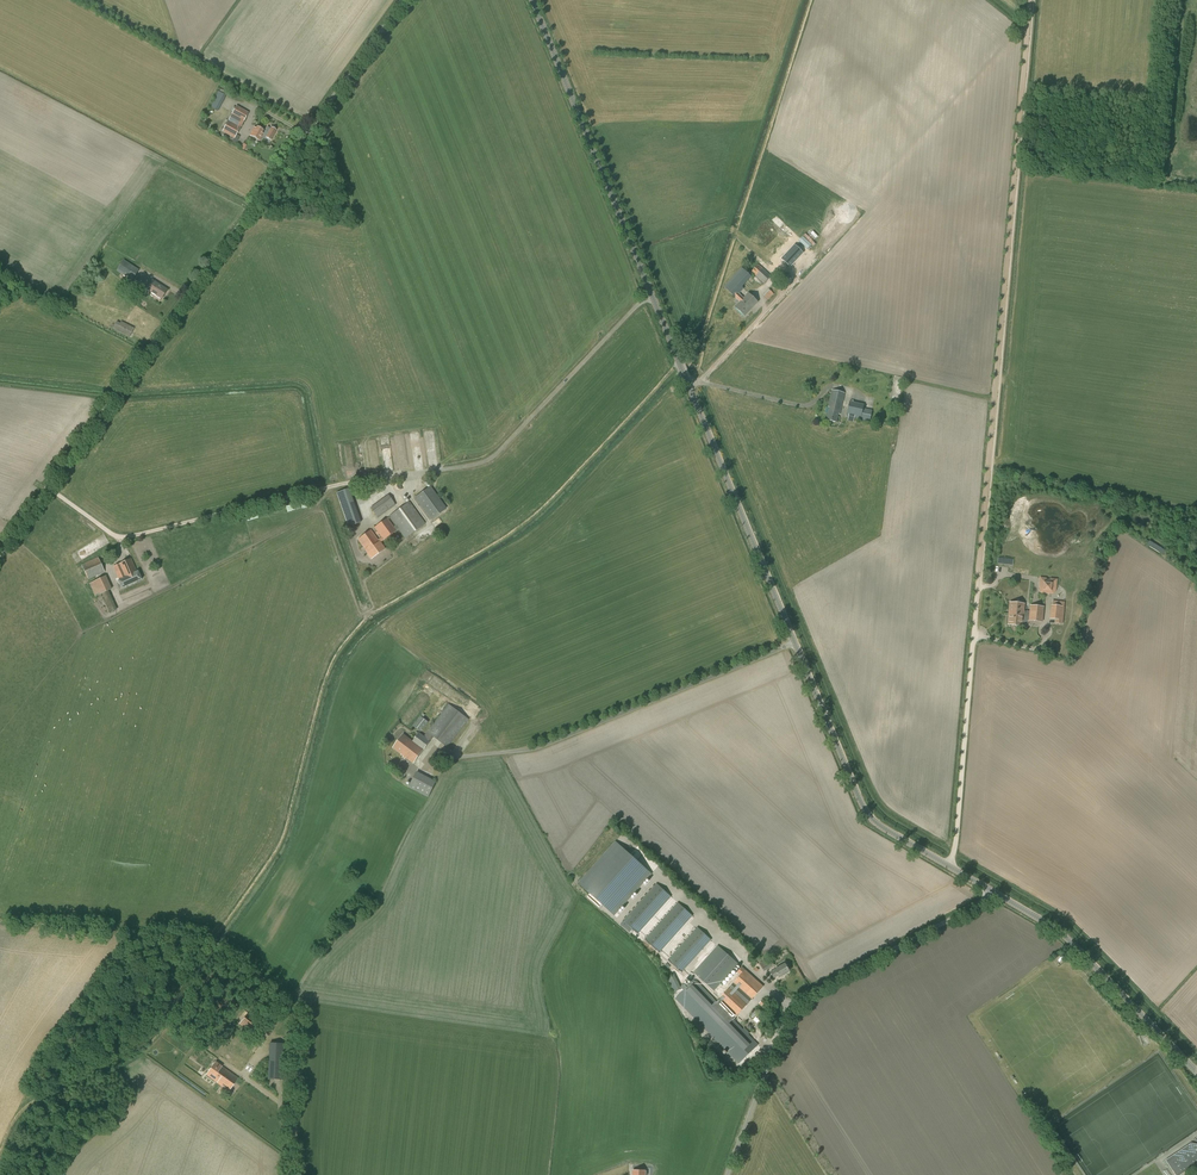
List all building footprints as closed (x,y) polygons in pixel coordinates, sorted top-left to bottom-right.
[(224,95),(219,92),(218,92),(210,107),(218,112),(221,106),(226,96),(224,95)] [(236,106),(222,132),(235,139),(232,143),(235,144),(240,136),(237,135),(249,113),(236,106)] [(250,136),(259,141),(262,137),(264,134),(267,136),(266,137),(271,140),(276,130),(272,127),(271,129),(268,127),(265,132),(257,127),(256,129),(254,128),(252,131),(252,132),(250,136)] [(784,259),(792,267),(805,254),(797,246),(784,259)] [(139,270),(123,260),(116,271),(132,281),(139,270)] [(772,276),(758,264),(751,272),(764,284),(772,276)] [(752,277),(742,267),(724,287),(740,302),(735,307),(745,317),(758,302),(748,293),(744,298),(740,294),(744,288),(743,287),(752,277)] [(152,280),(146,290),(161,299),(167,289),(152,280)] [(774,294),(769,289),(763,295),(768,300),(774,294)] [(121,321),(120,323),(117,321),(113,329),(129,337),(134,328),(121,321)] [(830,407),(827,420),(837,423),(839,414),(840,414),(845,393),(832,390),(828,407),(830,407)] [(854,418),(870,421),(872,410),(863,408),(864,404),(849,401),(846,416),(848,416),(847,420),(853,421),(854,418)] [(415,497),(414,497),(431,520),(447,508),(430,486),(415,497)] [(360,523),(349,489),(336,493),(348,528),(360,523)] [(395,505),(388,496),(371,508),(378,518),(395,505)] [(398,528),(405,539),(426,524),(410,501),(389,516),(387,518),(374,527),(382,538),(378,540),(371,529),(357,539),(365,550),(371,559),(385,549),(380,542),(396,531),(396,530),(398,528)] [(98,557),(81,564),(88,579),(105,572),(98,557)] [(120,580),(118,581),(122,588),(142,579),(138,571),(137,571),(131,558),(113,567),(120,580)] [(89,583),(95,597),(102,594),(110,613),(117,610),(108,591),(112,589),(106,576),(89,583)] [(1046,579),(1040,578),(1039,583),(1041,584),(1041,592),(1052,593),(1053,585),(1055,584),(1055,579),(1049,579),(1049,580),(1046,580),(1046,579)] [(1056,623),(1063,624),(1065,602),(1052,601),(1052,605),(1051,605),(1050,619),(1056,619),(1056,623)] [(1010,602),(1009,614),(1035,616),(1036,611),(1043,612),(1043,607),(1031,606),(1030,611),(1024,611),(1025,604),(1010,602)] [(1023,619),(1029,619),(1042,621),(1043,612),(1036,611),(1035,616),(1009,614),(1008,625),(1023,626),(1023,619)] [(393,748),(413,763),(430,741),(430,742),(434,737),(448,747),(469,719),(448,704),(424,737),(419,733),(413,741),(403,734),(393,748)] [(428,722),(420,716),(413,726),(421,732),(428,722)] [(436,782),(417,771),(408,787),(428,797),(436,782)] [(622,907),(631,897),(631,896),(632,896),(633,895),(634,894),(634,893),(643,884),(644,883),(645,882),(645,881),(646,880),(647,879),(652,874),(615,841),(578,883),(589,894),(586,897),(600,909),(603,906),(614,916),(618,911),(619,910),(620,909),(621,908),(622,907)] [(629,932),(632,929),(638,934),(671,897),(656,883),(623,921),(620,924),(629,932)] [(645,939),(660,953),(670,941),(671,943),(673,941),(672,939),(677,933),(678,935),(680,932),(679,931),(684,925),(686,926),(687,924),(686,923),(692,916),(678,903),(645,939)] [(697,927),(668,960),(682,973),(711,940),(697,927)] [(738,964),(718,945),(693,973),(714,991),(738,964)] [(759,963),(764,972),(774,965),(771,961),(768,963),(765,959),(759,963)] [(789,971),(785,963),(771,972),(774,978),(778,976),(779,977),(789,971)] [(742,967),(737,973),(740,975),(718,999),(737,1016),(763,987),(742,967)] [(667,978),(674,993),(681,989),(674,974),(667,978)] [(698,983),(694,980),(687,987),(684,984),(681,987),(683,990),(675,999),(739,1064),(758,1045),(749,1035),(750,1033),(744,1028),(743,1029),(698,983)] [(759,1004),(764,1008),(768,1004),(763,1000),(759,1004)] [(273,1005),(261,1019),(268,1024),(279,1011),(273,1005)] [(249,1012),(239,1024),(254,1037),(265,1025),(249,1012)] [(270,1043),(268,1079),(287,1080),(289,1044),(270,1043)] [(206,1075),(229,1091),(238,1078),(215,1062),(206,1075)] [(1191,1143),(1165,1160),(1175,1174),(1180,1174),(1196,1163),(1196,1145),(1191,1143)]
